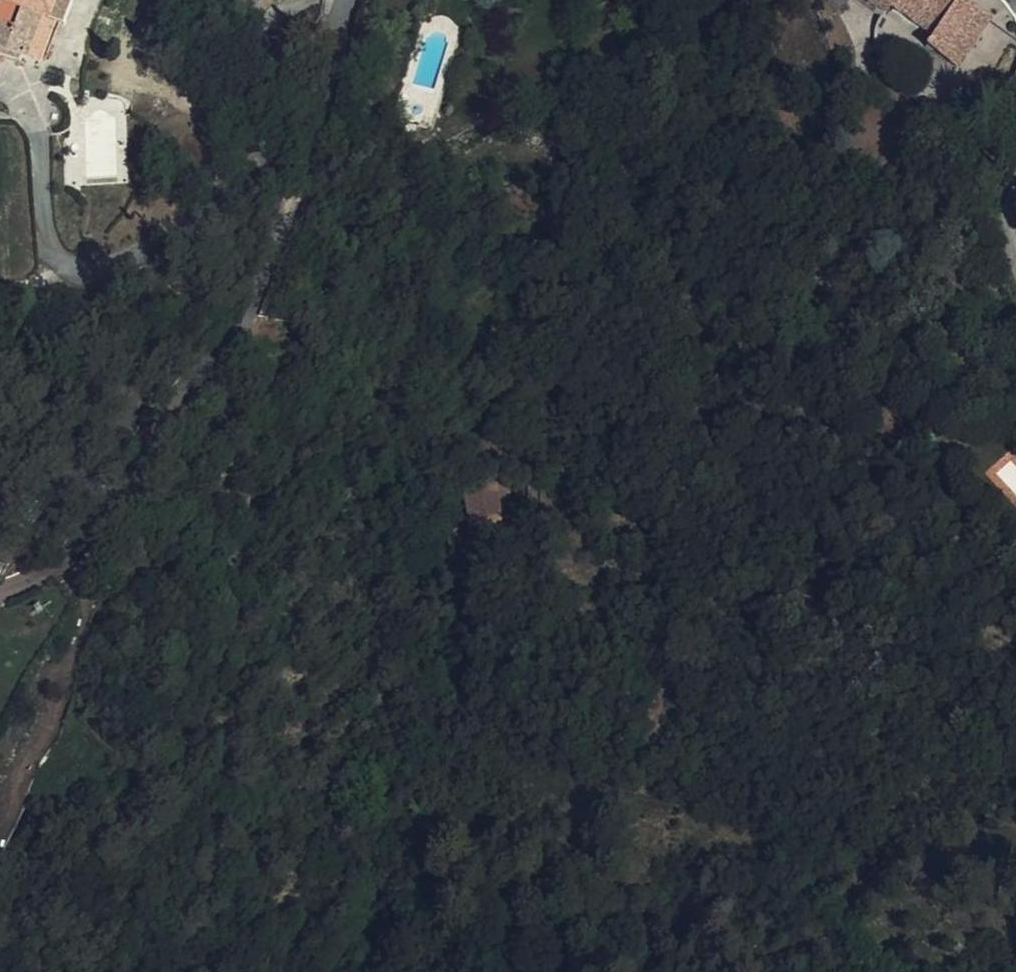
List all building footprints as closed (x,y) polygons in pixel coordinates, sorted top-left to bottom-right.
[(5,107),(12,82),(27,87),(29,81),(47,86),(53,64),(63,67),(68,50),(79,12),(70,9),(48,5),(49,0),(0,0),(0,106),(5,107)] [(48,5),(70,9),(73,0),(49,0),(48,5)] [(862,37),(890,55),(896,47),(942,77),(936,85),(967,106),(1001,55),(970,35),(976,25),(938,0),(928,0),(925,5),(918,0),(887,0),(862,37)] [(493,515),(461,517),(465,543),(466,549),(497,547),(493,515)]
